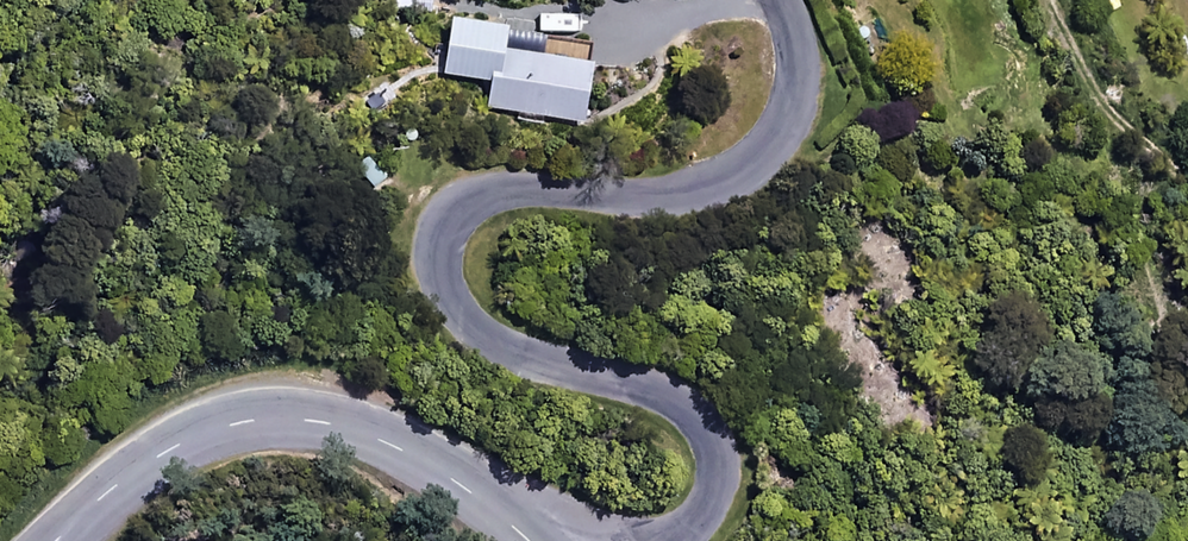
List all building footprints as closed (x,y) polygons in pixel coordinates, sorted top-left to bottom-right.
[(593,95),(602,32),(511,20),(513,0),(453,0),(448,38),(497,44),(492,82),(593,95)] [(386,172),(361,147),(346,161),(371,187),(386,172)]
